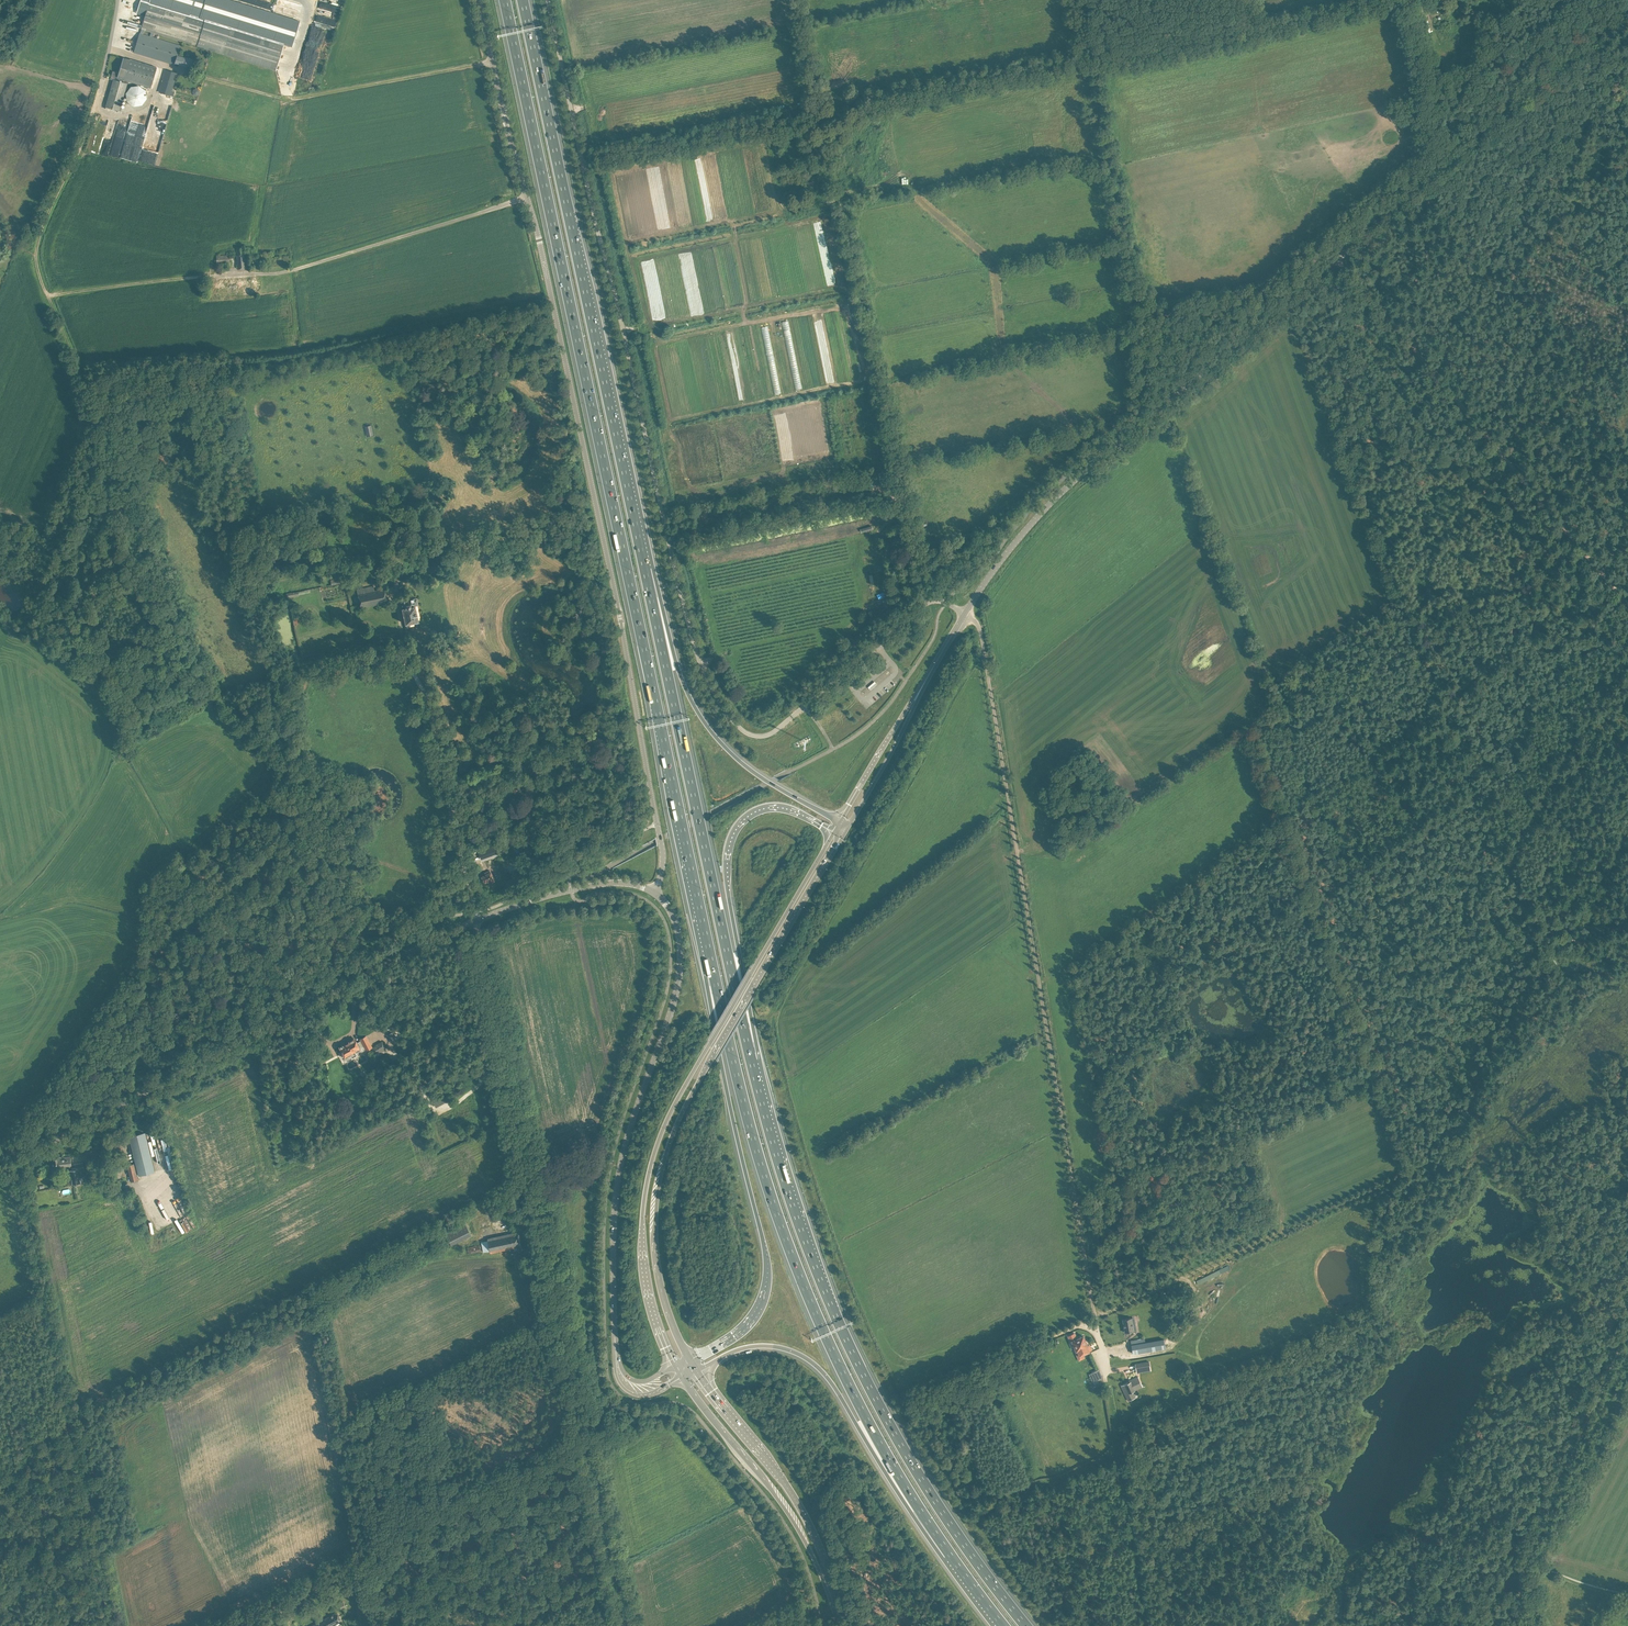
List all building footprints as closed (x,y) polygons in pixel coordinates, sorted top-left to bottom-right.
[(174,65),(175,63),(193,69),(196,60),(177,54),(180,45),(152,37),(154,33),(277,71),(285,45),(293,48),(301,22),(229,0),(141,0),(136,13),(145,16),(141,29),(140,33),(134,52),(174,65)] [(315,14),(337,20),(341,7),(319,1),(315,14)] [(123,79),(150,88),(154,73),(133,67),(135,61),(130,59),(129,60),(123,58),(118,77),(124,78),(123,79)] [(159,92),(170,95),(177,73),(165,70),(159,92)] [(106,107),(119,110),(127,83),(114,79),(106,107)] [(126,93),(127,101),(133,106),(142,105),(147,98),(145,90),(139,85),(131,86),(126,93)] [(819,179),(826,178),(823,160),(816,162),(819,179)] [(236,248),(238,269),(245,268),(244,248),(236,248)] [(237,283),(236,283),(237,292),(242,292),(242,294),(247,294),(247,291),(251,291),(251,289),(250,284),(250,282),(240,282),(240,276),(229,277),(229,282),(237,282),(237,283)] [(364,426),(366,436),(373,435),(371,424),(364,426)] [(362,526),(356,527),(356,531),(360,530),(361,535),(362,535),(362,538),(369,536),(369,535),(369,533),(367,524),(362,526)] [(357,589),(361,608),(387,602),(384,589),(375,591),(373,586),(357,589)] [(406,596),(407,599),(401,600),(401,596),(402,595),(399,596),(405,624),(406,624),(407,627),(418,625),(417,621),(418,621),(414,605),(418,604),(416,598),(408,600),(408,596),(406,596)] [(872,614),(891,606),(888,599),(869,607),(872,614)] [(501,851),(498,844),(480,851),(482,858),(497,852),(501,851)] [(485,882),(489,881),(490,883),(495,880),(491,872),(490,870),(485,873),(486,875),(482,877),(485,882)] [(344,1044),(339,1047),(342,1052),(340,1053),(342,1057),(344,1056),(346,1059),(351,1056),(349,1053),(354,1050),(356,1054),(361,1051),(365,1048),(365,1049),(371,1046),(366,1035),(360,1039),(360,1040),(356,1042),(354,1039),(349,1042),(349,1043),(344,1045),(344,1044)] [(381,1041),(371,1046),(377,1057),(387,1051),(381,1041)] [(154,1171),(146,1138),(145,1132),(129,1136),(138,1175),(154,1171)] [(60,1166),(66,1165),(71,1164),(70,1156),(52,1158),(53,1169),(60,1169),(60,1166)] [(82,1177),(79,1178),(77,1170),(84,1168),(83,1162),(74,1164),(75,1168),(72,1169),(72,1170),(70,1171),(71,1176),(72,1184),(83,1182),(82,1177)] [(138,1179),(134,1163),(122,1166),(126,1182),(138,1179)] [(162,1225),(170,1221),(165,1212),(162,1213),(161,1212),(157,1214),(158,1216),(155,1217),(161,1230),(164,1228),(162,1225)] [(183,1232),(187,1230),(180,1218),(176,1220),(183,1232)] [(472,1235),(466,1222),(446,1232),(452,1245),(472,1235)] [(483,1251),(491,1250),(492,1252),(521,1245),(518,1232),(489,1238),(489,1239),(481,1241),(483,1251)] [(480,1245),(459,1250),(460,1255),(481,1250),(480,1245)] [(1201,1282),(1231,1269),(1229,1265),(1199,1278),(1201,1282)] [(1133,1323),(1132,1317),(1122,1319),(1125,1332),(1137,1330),(1136,1327),(1135,1322),(1133,1323)] [(1088,1346),(1083,1335),(1077,1338),(1075,1333),(1068,1336),(1070,1341),(1079,1360),(1084,1357),(1083,1354),(1090,1351),(1088,1346)] [(1165,1347),(1164,1339),(1131,1345),(1133,1353),(1165,1347)] [(1144,1371),(1143,1368),(1150,1367),(1149,1362),(1135,1364),(1137,1373),(1144,1371)] [(1099,1370),(1089,1375),(1093,1383),(1103,1379),(1099,1370)] [(1141,1383),(1138,1376),(1129,1380),(1130,1382),(1121,1385),(1128,1401),(1135,1397),(1131,1388),(1141,1383)] [(318,1625),(332,1625),(342,1621),(337,1612),(316,1623),(318,1625)]
